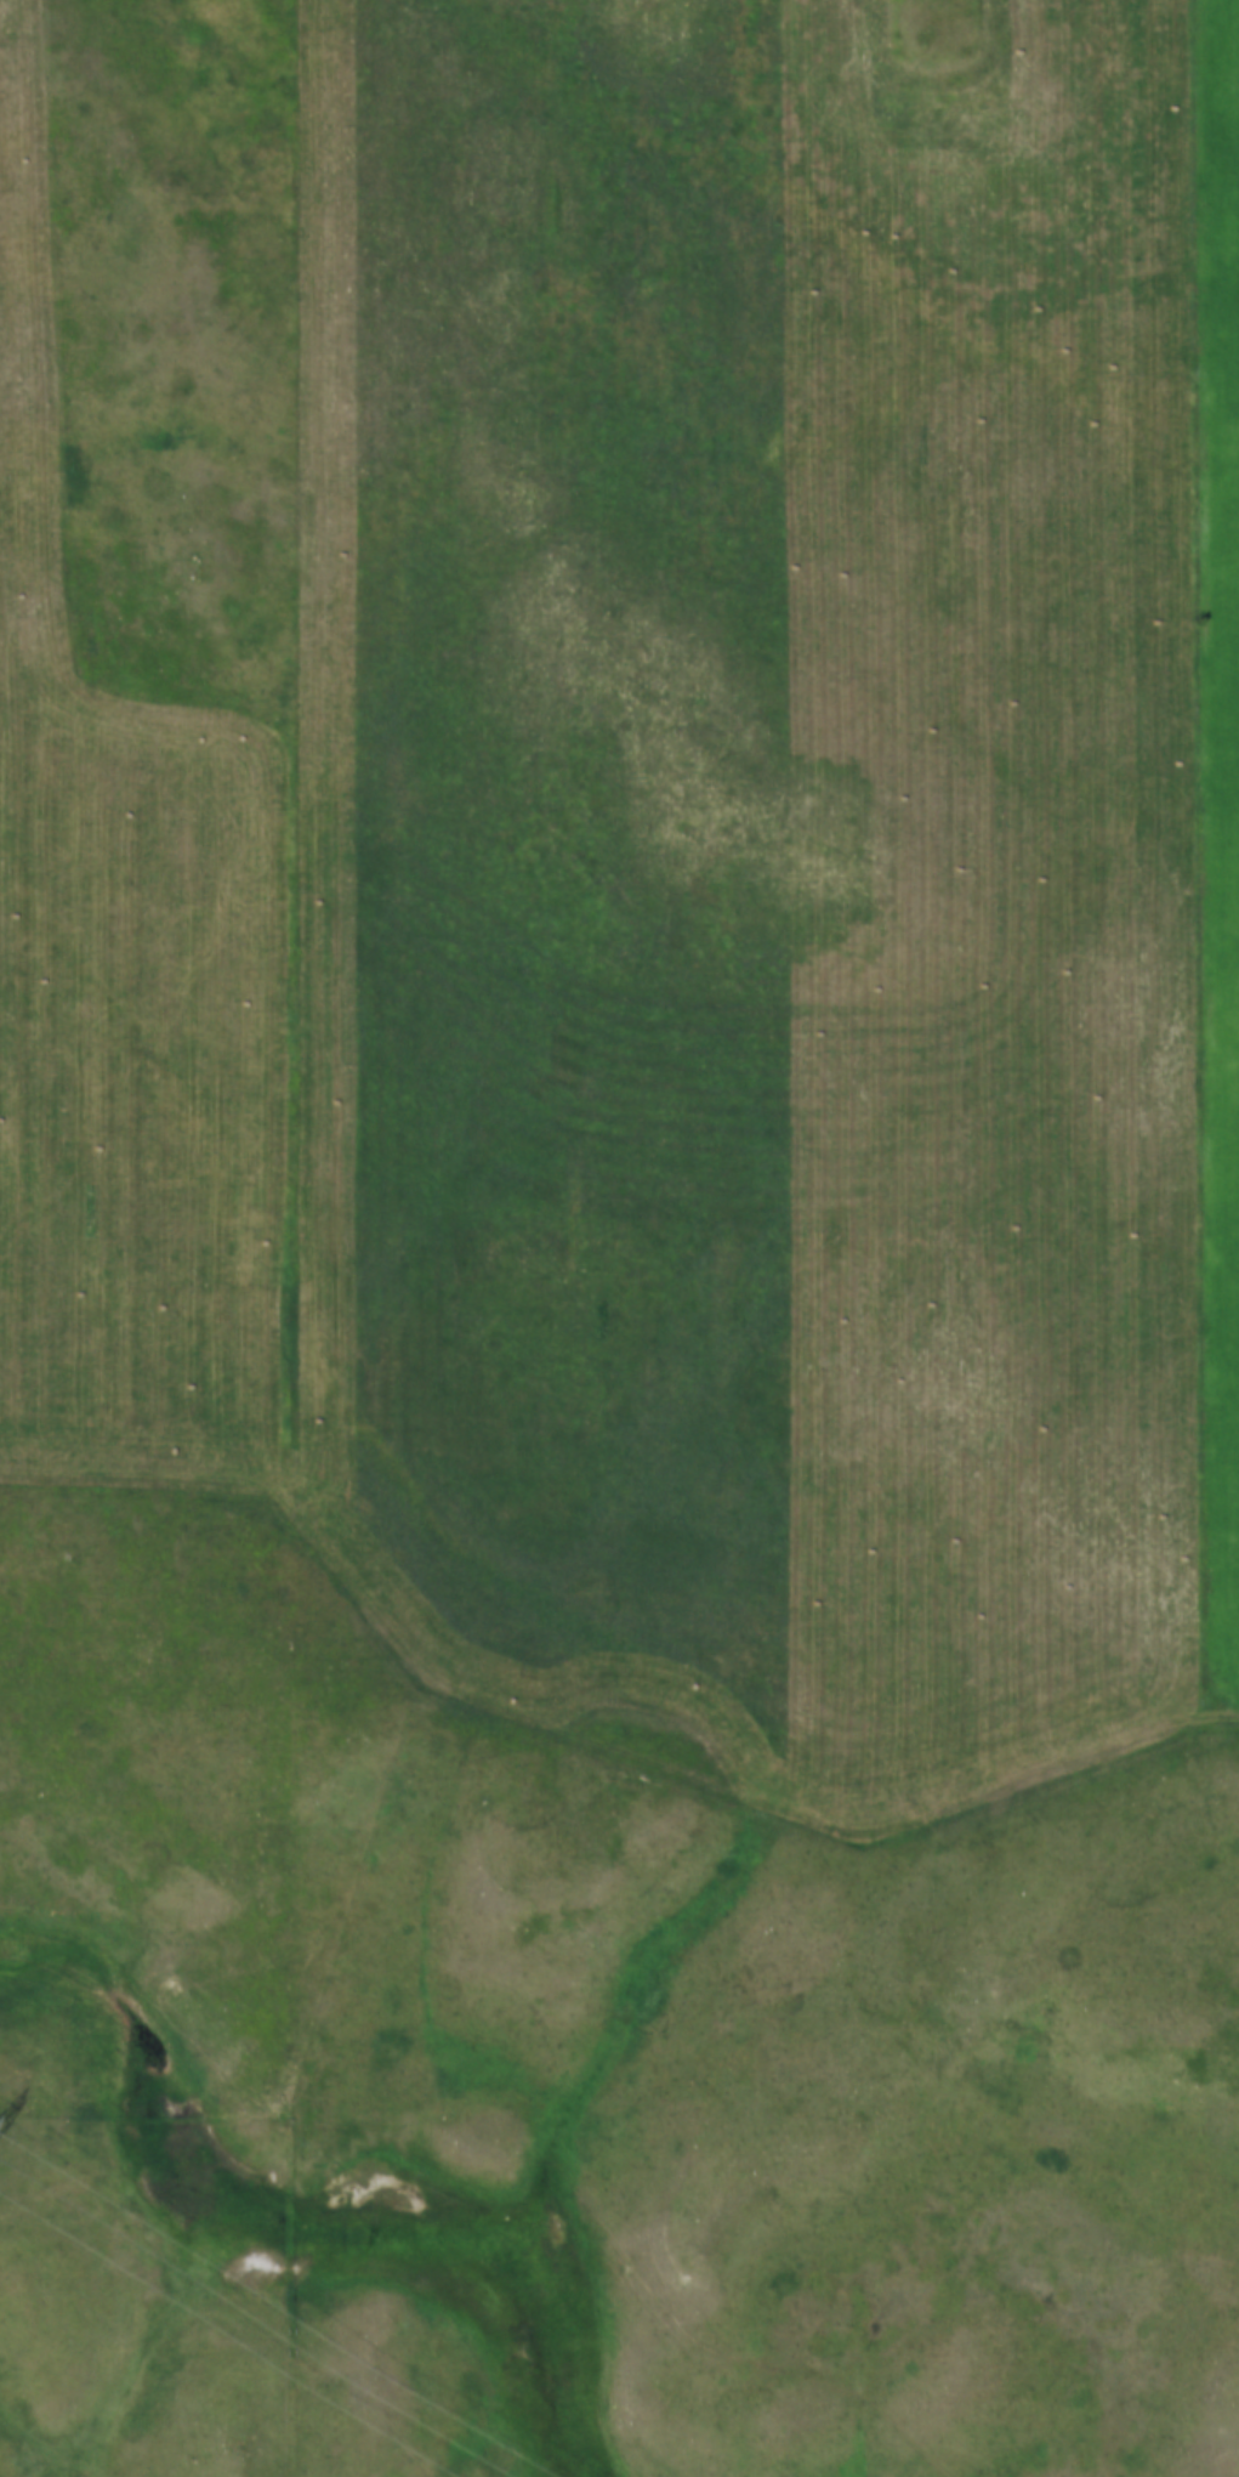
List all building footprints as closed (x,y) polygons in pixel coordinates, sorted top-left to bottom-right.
[(960,656),(951,656),(951,679),(960,679),(960,656)]
